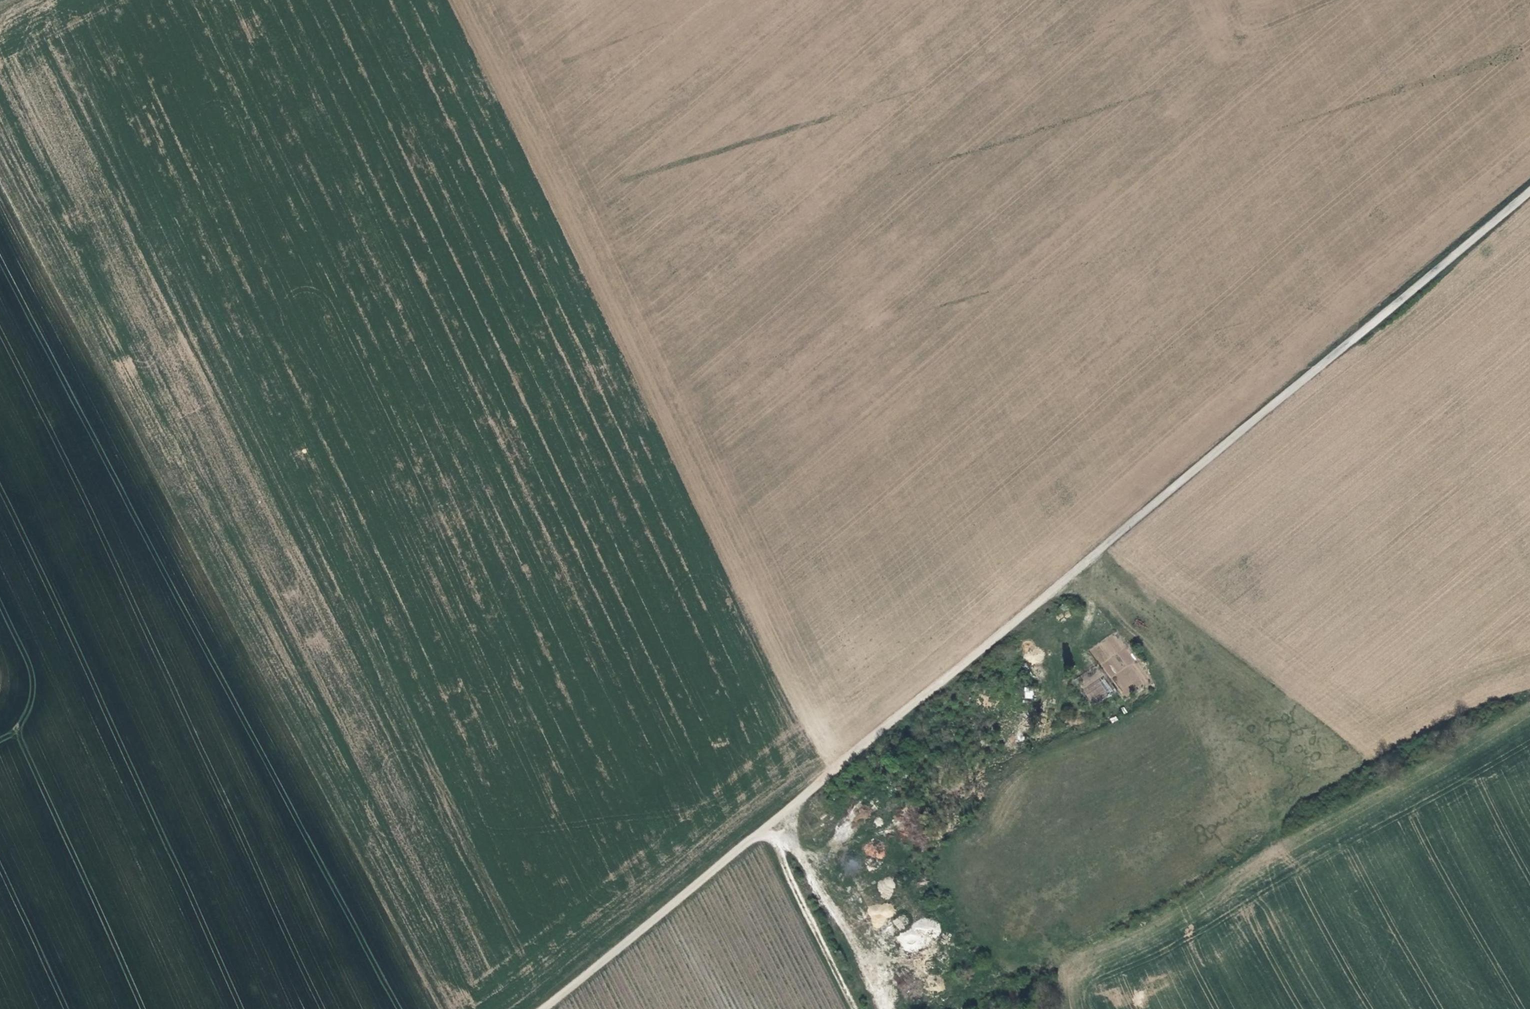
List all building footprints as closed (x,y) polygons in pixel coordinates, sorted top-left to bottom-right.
[(1147,680),(1114,632),(1090,649),(1122,696),(1147,680)]
